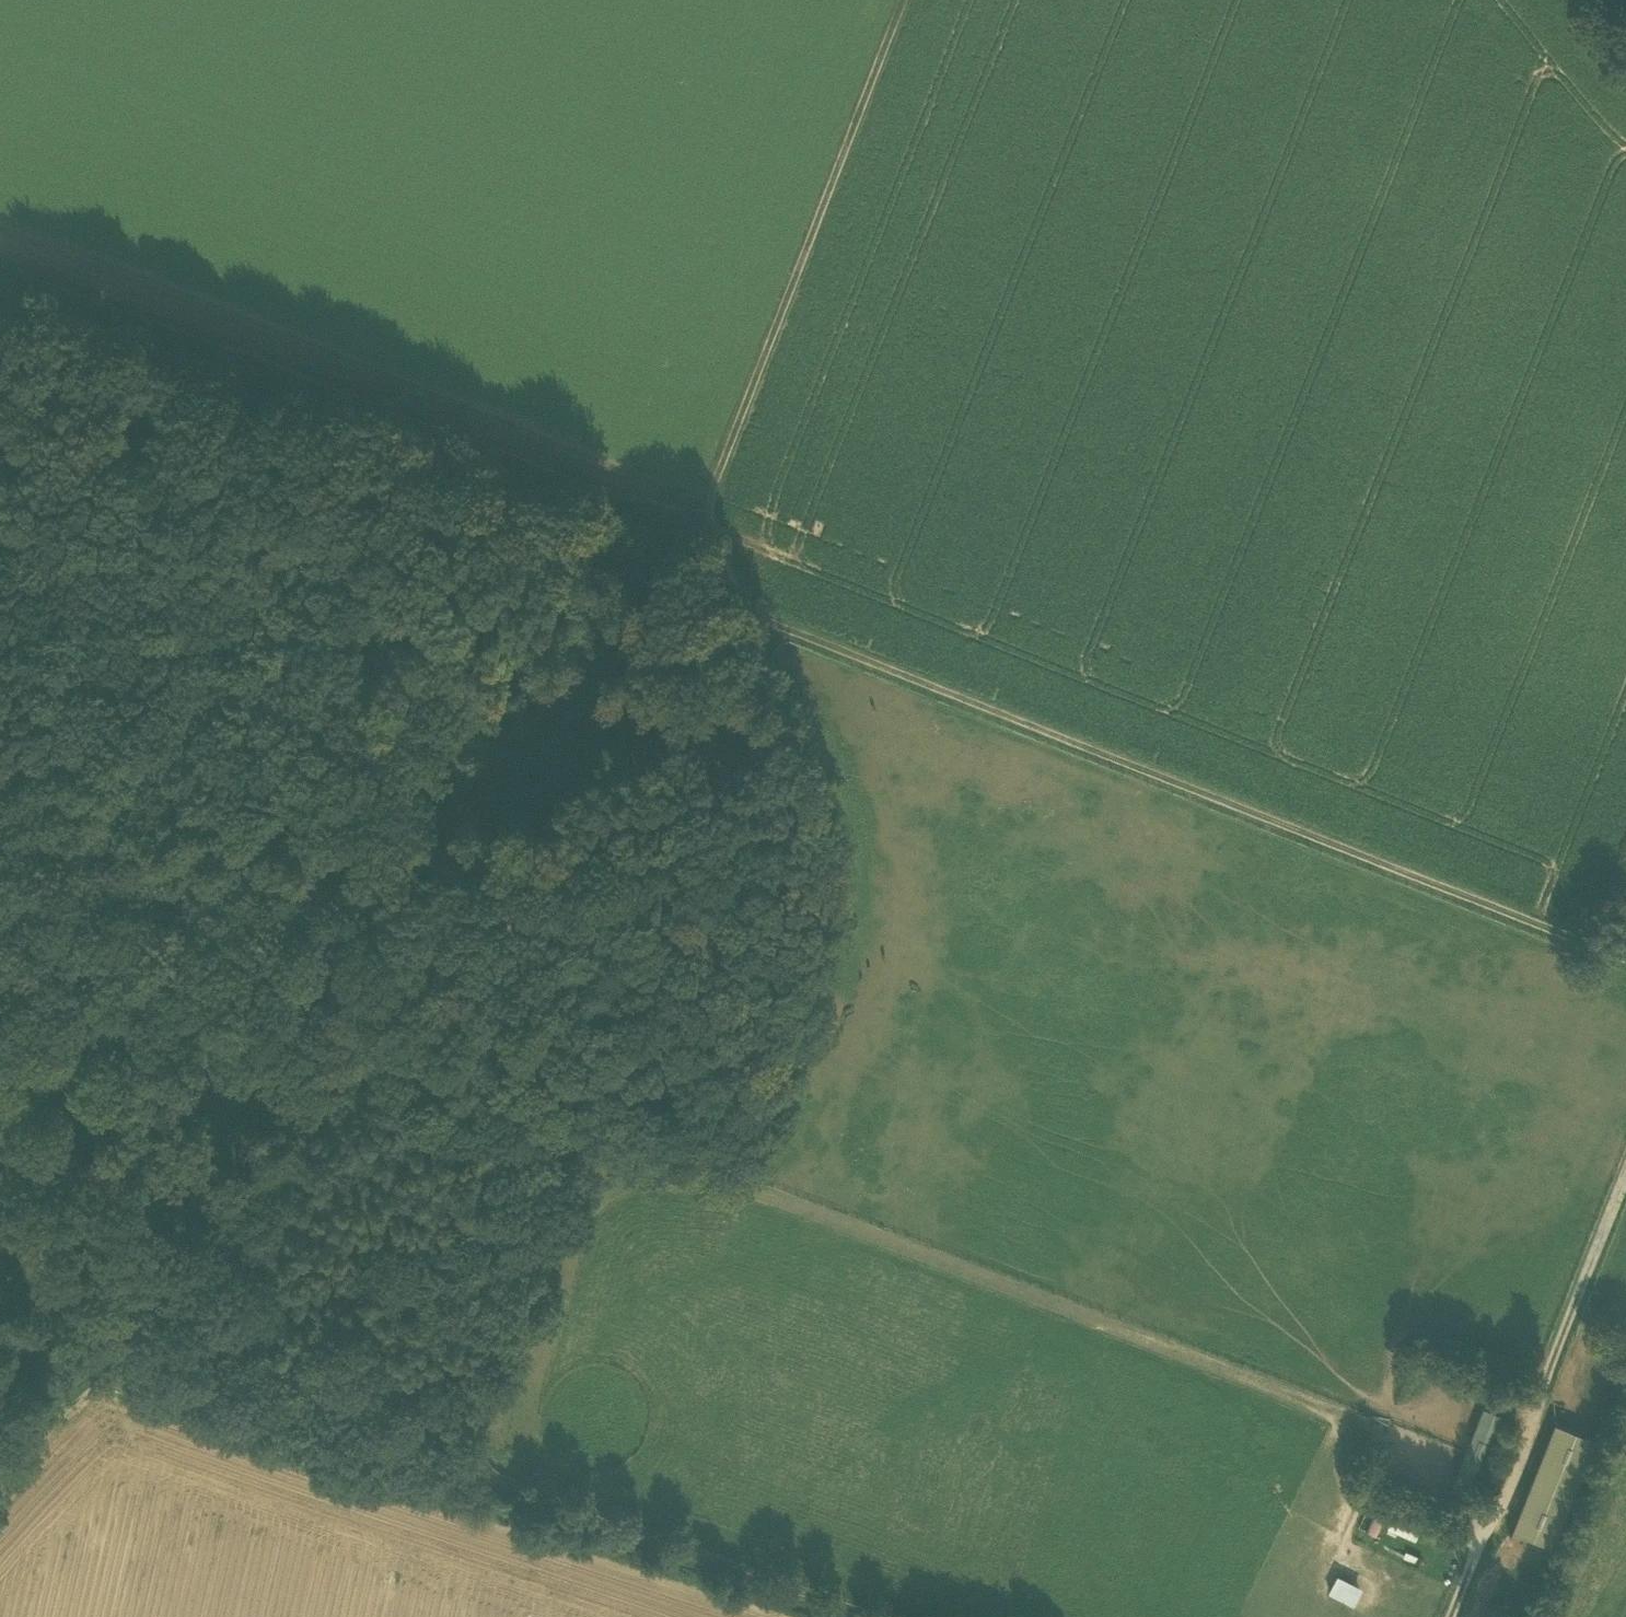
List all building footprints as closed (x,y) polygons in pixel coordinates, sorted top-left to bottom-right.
[(1449,1494),(1470,1503),(1504,1416),(1484,1408),(1466,1452),(1450,1491),(1449,1494)] [(1513,1530),(1553,1546),(1595,1441),(1555,1424),(1513,1530)] [(1424,1433),(1421,1442),(1427,1445),(1423,1454),(1442,1462),(1441,1464),(1452,1469),(1461,1448),(1424,1433)] [(1349,1603),(1357,1584),(1330,1572),(1322,1590),(1349,1603)]
